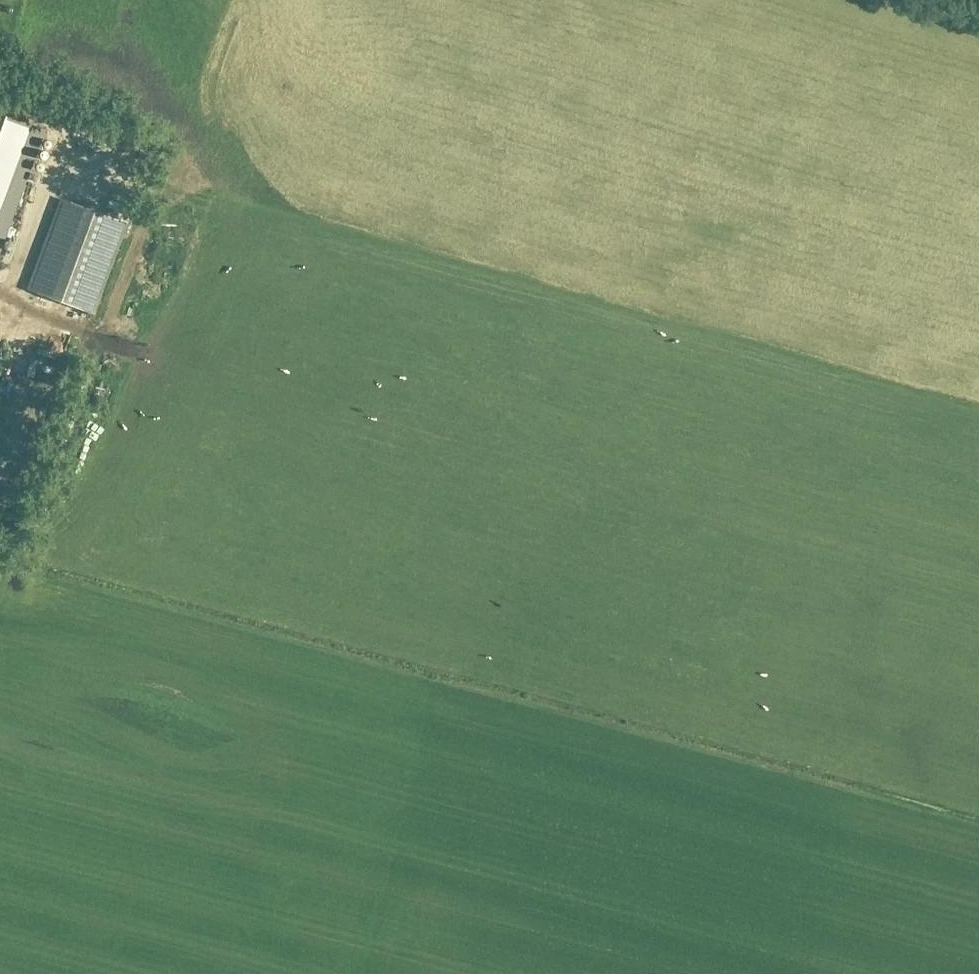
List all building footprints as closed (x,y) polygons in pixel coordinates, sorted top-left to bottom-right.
[(43,132),(0,116),(0,250),(43,132)] [(60,201),(26,292),(92,316),(125,225),(60,201)]
